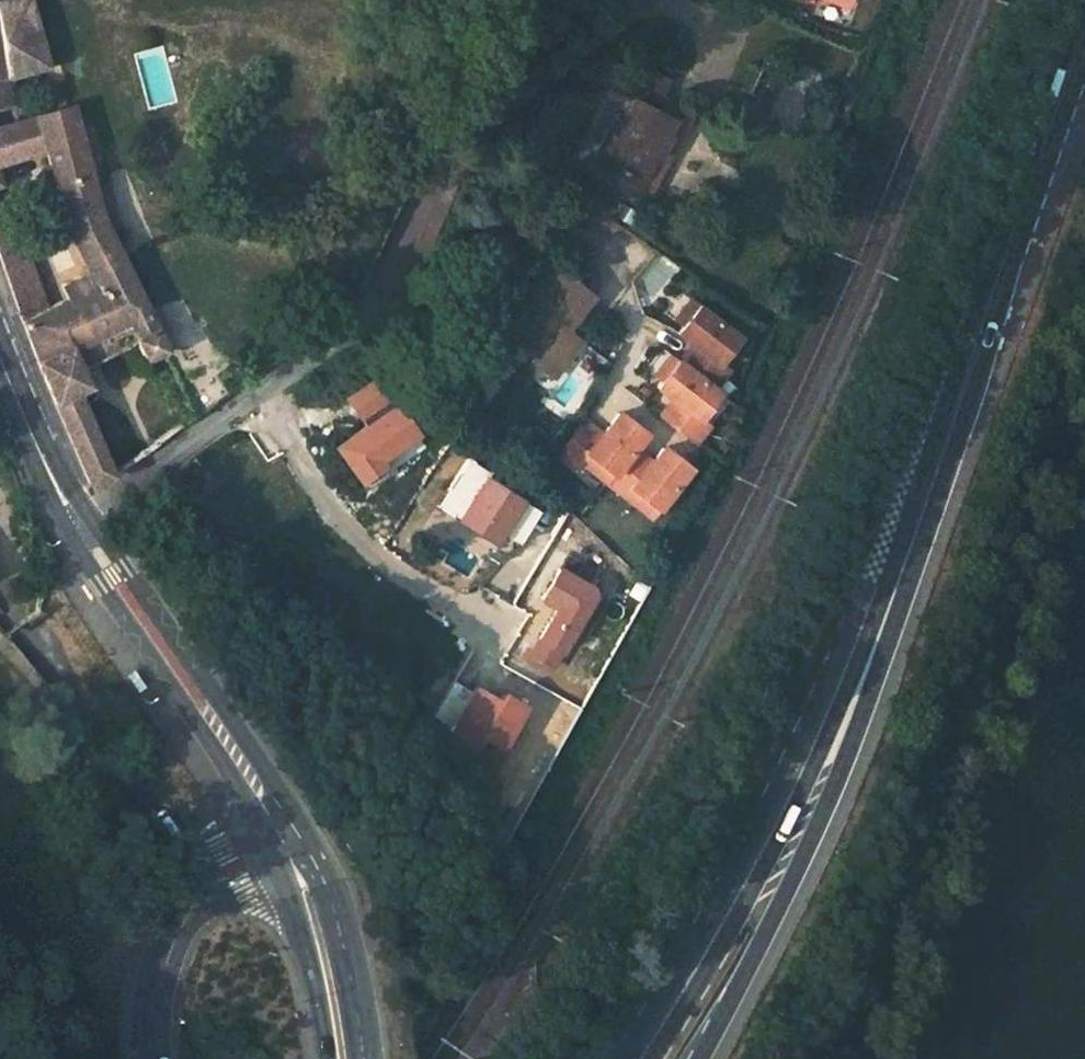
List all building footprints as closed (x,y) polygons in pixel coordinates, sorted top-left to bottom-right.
[(21,105),(17,87),(24,85),(22,76),(55,70),(37,0),(13,0),(2,3),(5,16),(0,16),(0,109),(21,105)] [(588,4),(617,23),(631,0),(591,0),(588,4)] [(842,10),(845,0),(811,0),(842,10)] [(666,164),(676,144),(671,142),(676,132),(656,123),(662,110),(668,97),(619,74),(608,101),(637,115),(630,131),(624,129),(609,163),(637,178),(633,185),(660,198),(672,167),(666,164)] [(694,125),(662,110),(656,123),(676,132),(671,142),(676,144),(666,164),(672,167),(694,125)] [(66,287),(73,303),(55,313),(17,214),(0,221),(0,252),(28,331),(52,384),(92,483),(115,481),(119,478),(85,391),(94,387),(88,371),(145,342),(154,360),(170,350),(107,219),(82,125),(75,111),(0,129),(0,190),(6,188),(3,168),(50,151),(73,228),(96,271),(66,287)] [(598,305),(561,276),(533,310),(546,321),(523,351),(535,361),(533,365),(554,382),(581,346),(571,339),(598,305)] [(662,336),(714,375),(741,339),(690,300),(662,336)] [(581,346),(554,382),(558,385),(585,350),(581,346)] [(661,348),(639,377),(667,399),(654,415),(693,447),(710,426),(700,419),(720,394),(661,348)] [(600,429),(584,417),(557,452),(650,523),(691,469),(659,445),(650,458),(636,447),(646,434),(615,410),(600,429)]
